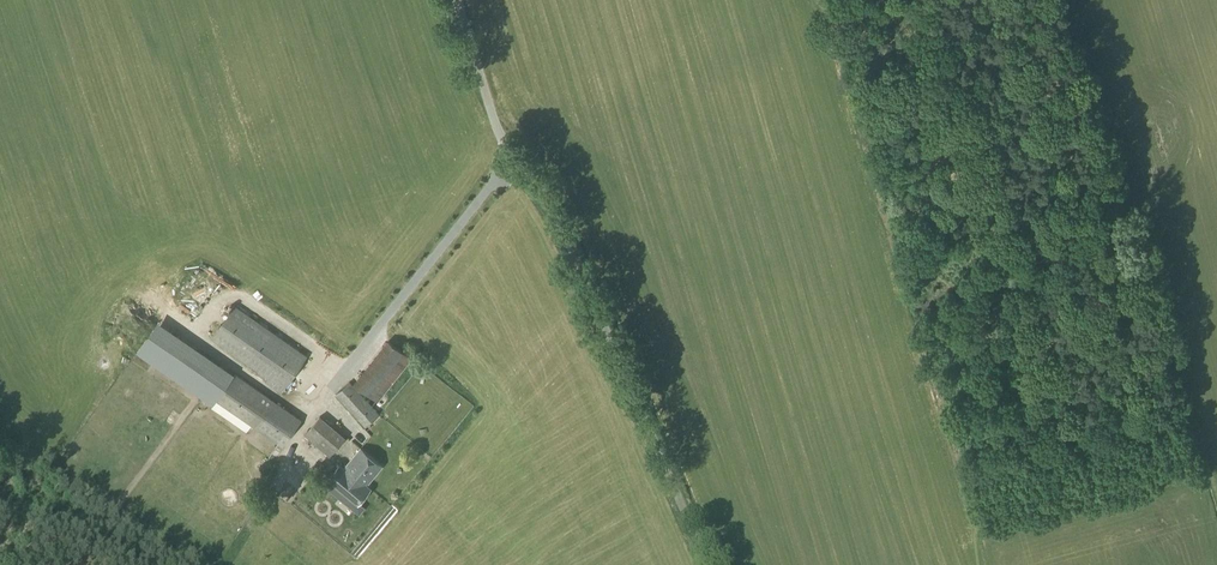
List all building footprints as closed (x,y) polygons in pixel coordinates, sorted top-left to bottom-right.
[(306,357),(260,325),(260,324),(234,306),(211,338),(238,357),(238,356),(271,378),(268,383),(281,392),(306,357)] [(178,355),(210,376),(210,375),(222,383),(232,368),(179,333),(165,355),(174,361),(178,355)] [(301,420),(274,402),(234,374),(217,400),(257,428),(283,446),(301,420)] [(365,427),(379,415),(349,383),(336,395),(365,427)] [(329,457),(345,438),(320,417),(304,435),(329,457)] [(366,485),(382,466),(360,449),(343,469),(339,465),(328,479),(358,504),(370,489),(366,485)]
